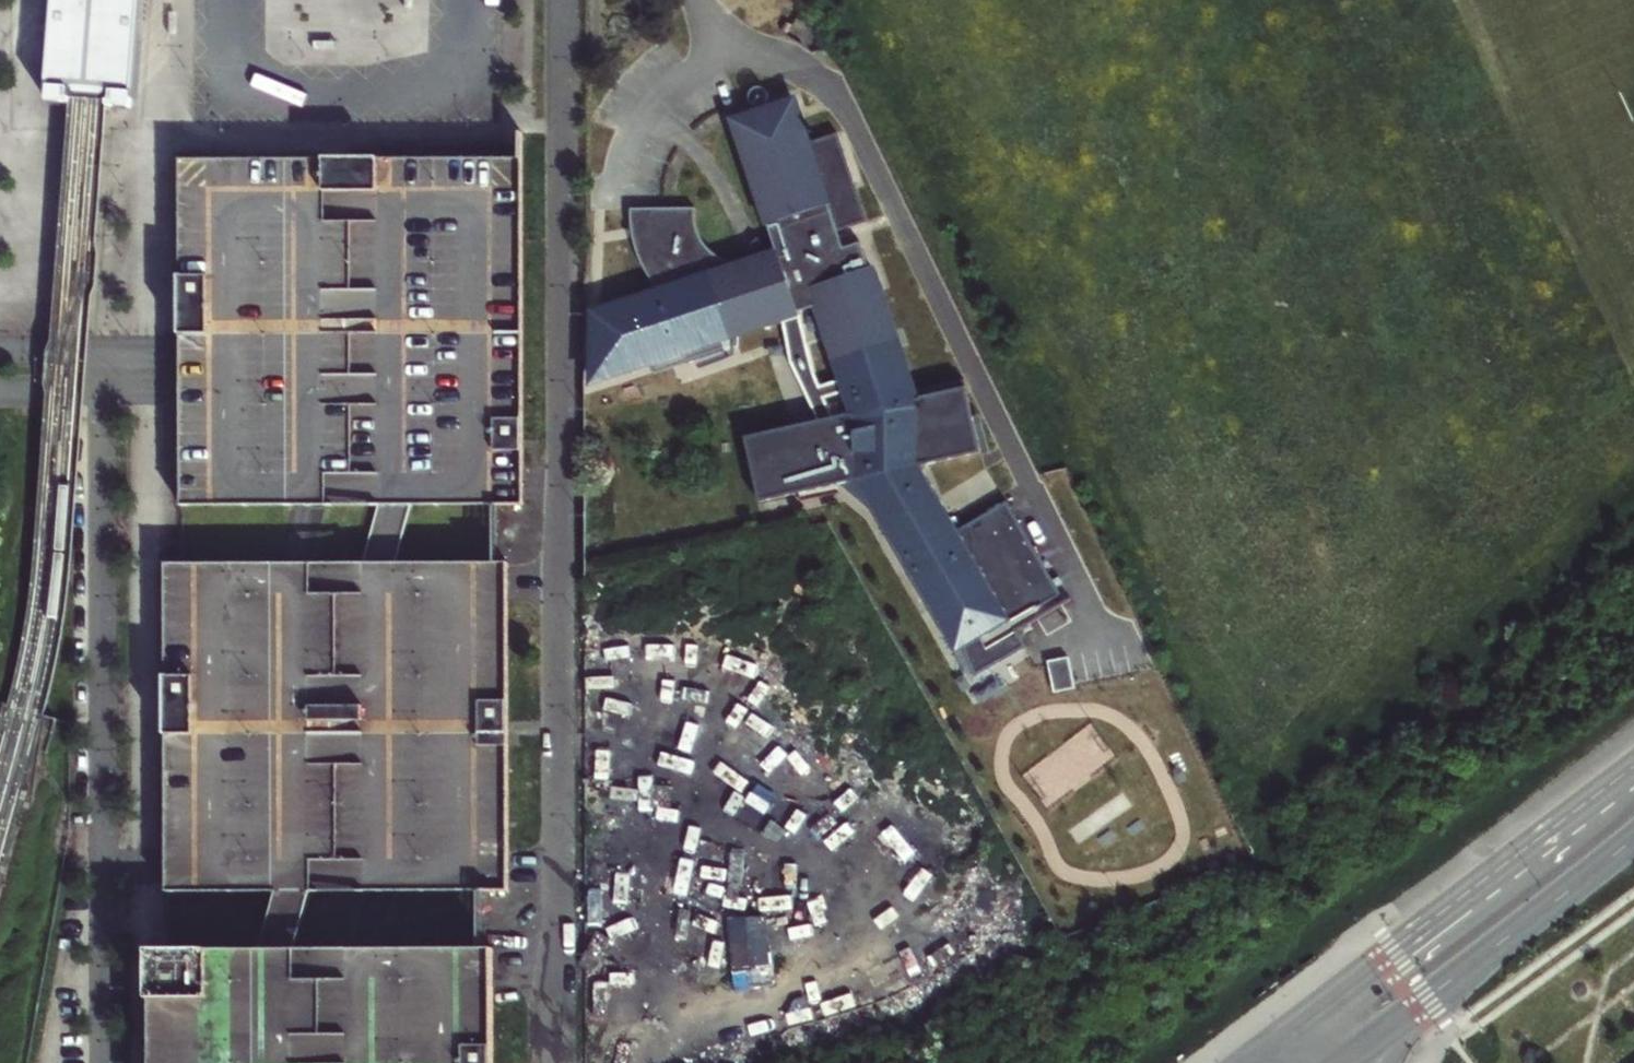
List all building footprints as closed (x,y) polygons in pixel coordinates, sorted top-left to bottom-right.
[(55,18),(54,27),(49,101),(49,106),(61,107),(61,103),(69,104),(70,98),(107,101),(107,106),(115,107),(115,110),(128,111),(129,105),(134,31),(135,26),(137,0),(57,0),(55,18)] [(797,360),(826,417),(753,433),(767,495),(866,474),(982,671),(1032,642),(1024,627),(1070,600),(1011,500),(964,527),(926,461),(987,448),(973,383),(921,395),(869,241),(853,246),(846,226),(874,217),(844,131),(816,140),(801,98),(742,119),(788,256),(755,266),(752,266),(747,266),(742,266),(734,265),(724,261),(715,255),(707,247),(699,231),(696,220),(696,209),(666,209),(630,210),(632,233),(637,248),(644,263),(649,271),(654,278),(660,285),(666,292),(672,297),(678,302),(685,306),(690,309),(695,312),(700,314),(705,316),(710,318),(715,320),(721,321),(726,322),(731,323),(737,324),(742,324),(748,324),(753,324),(759,324),(774,319),(790,313),(797,360)] [(323,149),(178,150),(178,275),(178,296),(179,318),(179,333),(179,355),(179,381),(179,407),(179,496),(315,495),(398,495),(523,494),(522,149),(376,149),(337,149),(323,149)] [(662,289),(613,305),(633,366),(696,346),(682,305),(678,303),(665,292),(662,289)] [(294,553),(164,554),(165,718),(165,867),(165,882),(296,882),(384,881),(509,881),(508,553),(381,553),(294,553)] [(1070,667),(1055,670),(1059,686),(1073,683),(1070,667)] [(149,940),(149,1062),(493,1062),(493,939),(369,939),(280,940),(168,940),(149,940)]
